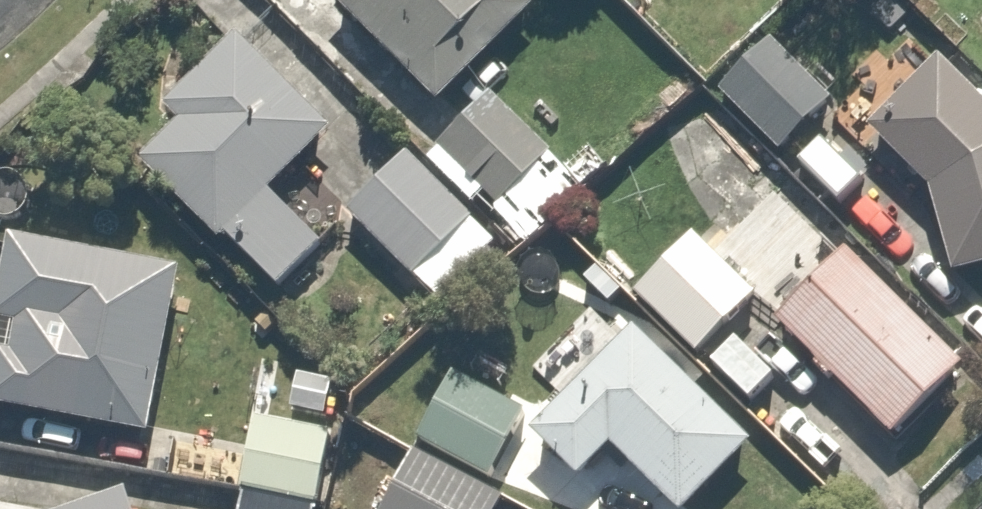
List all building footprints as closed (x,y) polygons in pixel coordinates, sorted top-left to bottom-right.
[(434,105),(528,7),(520,0),(326,0),(434,105)] [(220,239),(224,235),(275,283),(320,236),(269,187),(331,122),(243,38),(233,29),(159,107),(173,120),(135,159),(220,239)] [(758,30),(702,98),(773,157),(829,88),(758,30)] [(866,130),(925,189),(950,273),(981,262),(981,103),(933,58),(866,130)] [(481,92),(432,145),(496,204),(545,151),(481,92)] [(403,149),(342,211),(433,301),(494,239),(403,149)] [(689,231),(632,292),(695,351),(752,290),(689,231)] [(0,269),(0,317),(10,319),(5,346),(0,346),(0,407),(147,433),(175,268),(5,239),(0,269)] [(842,250),(770,321),(886,440),(959,369),(842,250)] [(524,433),(574,479),(607,444),(675,507),(745,431),(628,322),(524,433)] [(517,412),(448,375),(414,439),(483,477),(517,412)] [(238,490),(235,508),(319,508),(320,502),(331,427),(248,415),(238,490)] [(384,508),(475,508),(483,489),(406,457),(384,508)] [(71,508),(129,508),(121,489),(71,508)]
